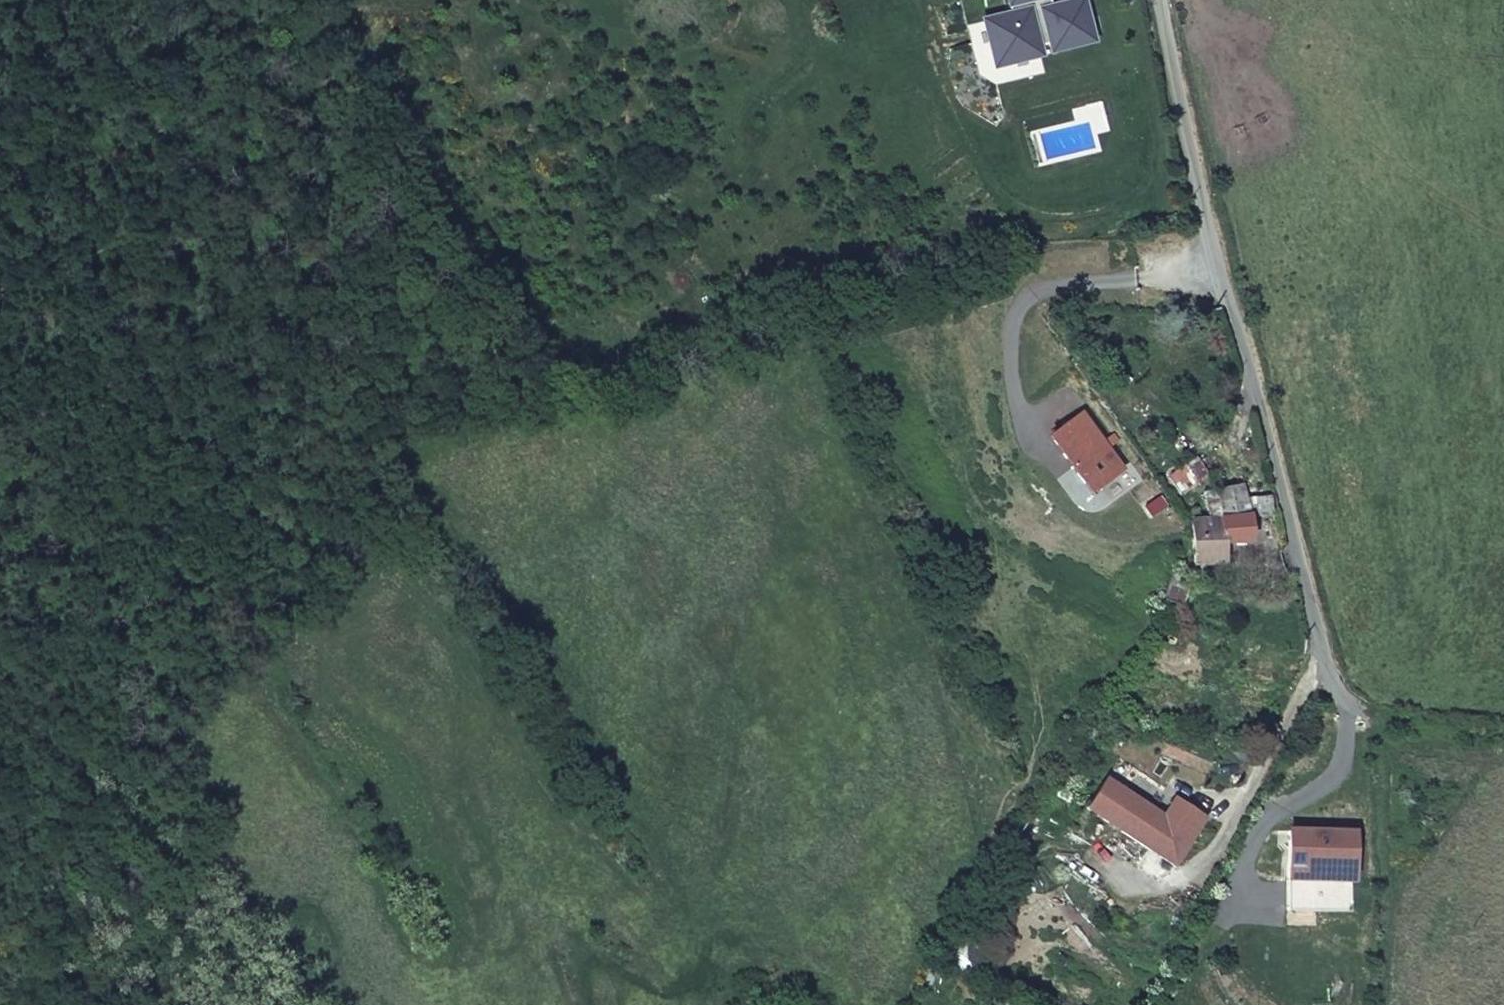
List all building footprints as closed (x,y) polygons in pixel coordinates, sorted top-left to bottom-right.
[(988,19),(998,57),(1039,46),(1037,40),(1049,37),(1052,50),(1091,40),(1082,0),(1075,0),(1052,6),(1050,0),(1006,0),(1007,3),(1011,3),(1014,12),(988,19)] [(1063,309),(1050,309),(1050,321),(1063,321),(1063,309)] [(1084,410),(1053,435),(1093,488),(1126,468),(1084,410)] [(1190,523),(1189,526),(1195,565),(1225,565),(1224,546),(1250,541),(1248,517),(1267,515),(1266,501),(1247,503),(1244,489),(1203,497),(1205,518),(1189,519),(1190,523)] [(1161,603),(1181,609),(1191,582),(1171,576),(1161,603)] [(1105,773),(1085,802),(1103,815),(1123,785),(1105,773)] [(1150,805),(1123,785),(1103,815),(1169,862),(1201,816),(1173,796),(1161,812),(1159,815),(1151,809),(1150,805)] [(1159,815),(1161,812),(1150,805),(1151,809),(1159,815)] [(1353,830),(1288,827),(1288,871),(1314,872),(1352,873),(1353,830)] [(1351,908),(1352,873),(1314,872),(1314,907),(1351,908)]
